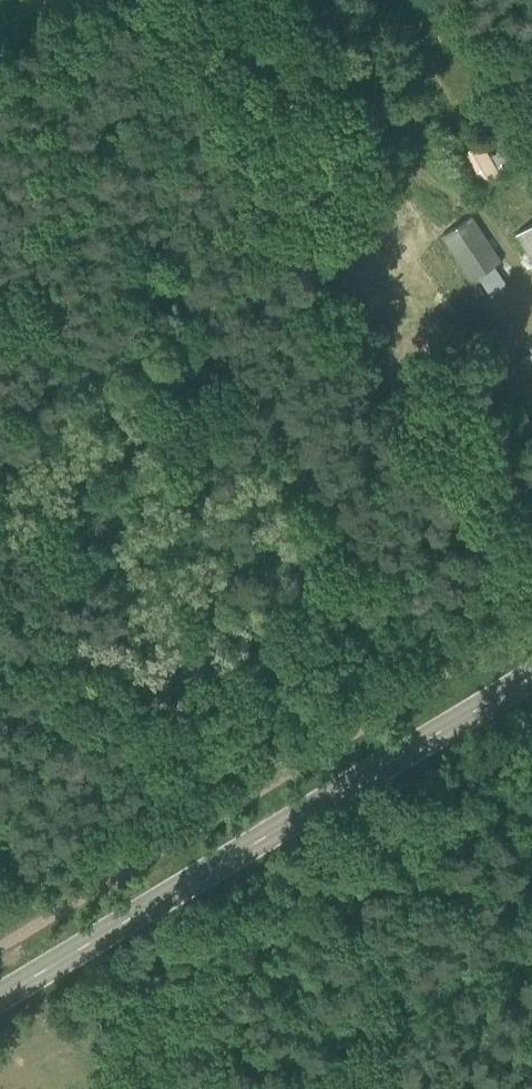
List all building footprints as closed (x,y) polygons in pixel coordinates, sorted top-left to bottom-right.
[(482,141),(460,154),(480,186),(501,173),(482,141)] [(502,262),(472,215),(442,234),(472,281),(478,277),(502,262)] [(531,254),(531,223),(518,233),(531,254)] [(523,356),(531,370),(531,350),(523,356)]
